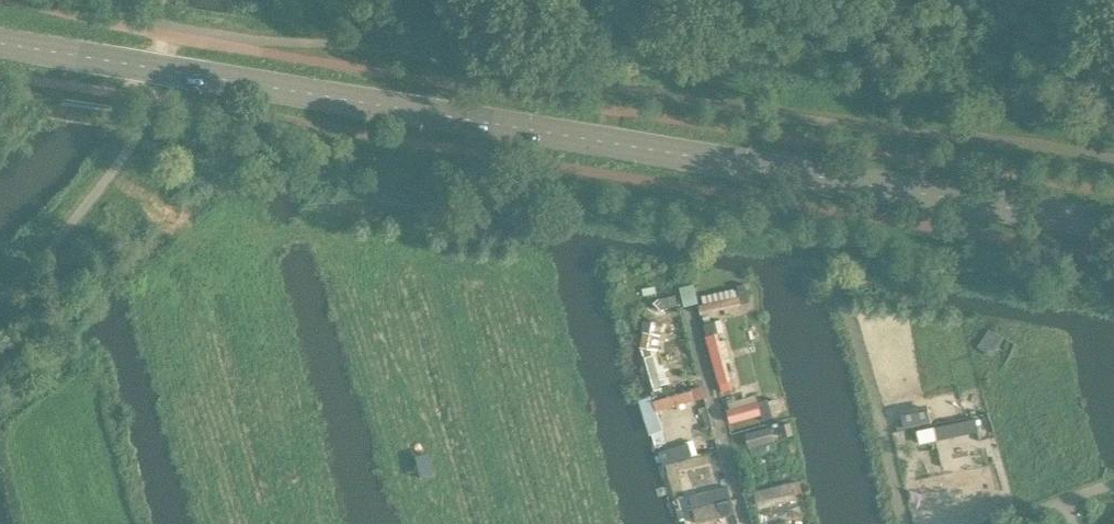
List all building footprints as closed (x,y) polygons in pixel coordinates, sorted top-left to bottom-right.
[(739,295),(699,304),(701,315),(741,305),(739,295)] [(654,303),(643,315),(649,321),(660,310),(654,303)] [(992,352),(1003,334),(990,327),(980,344),(992,352)] [(653,333),(644,331),(641,348),(650,349),(653,333)] [(707,336),(722,391),(732,389),(717,333),(707,336)] [(652,355),(641,358),(651,392),(662,388),(652,355)] [(699,387),(653,400),(657,411),(695,400),(694,399),(702,397),(699,387)] [(773,417),(768,399),(727,410),(731,422),(761,414),(763,420),(773,417)] [(931,410),(901,412),(902,424),(932,422),(931,410)] [(978,419),(920,425),(921,438),(979,432),(978,419)] [(783,424),(746,433),(748,445),(786,435),(783,424)] [(719,452),(680,462),(683,473),(721,463),(719,452)] [(793,482),(755,491),(758,504),(797,495),(793,482)] [(731,501),(693,510),(696,521),(734,511),(731,501)]
